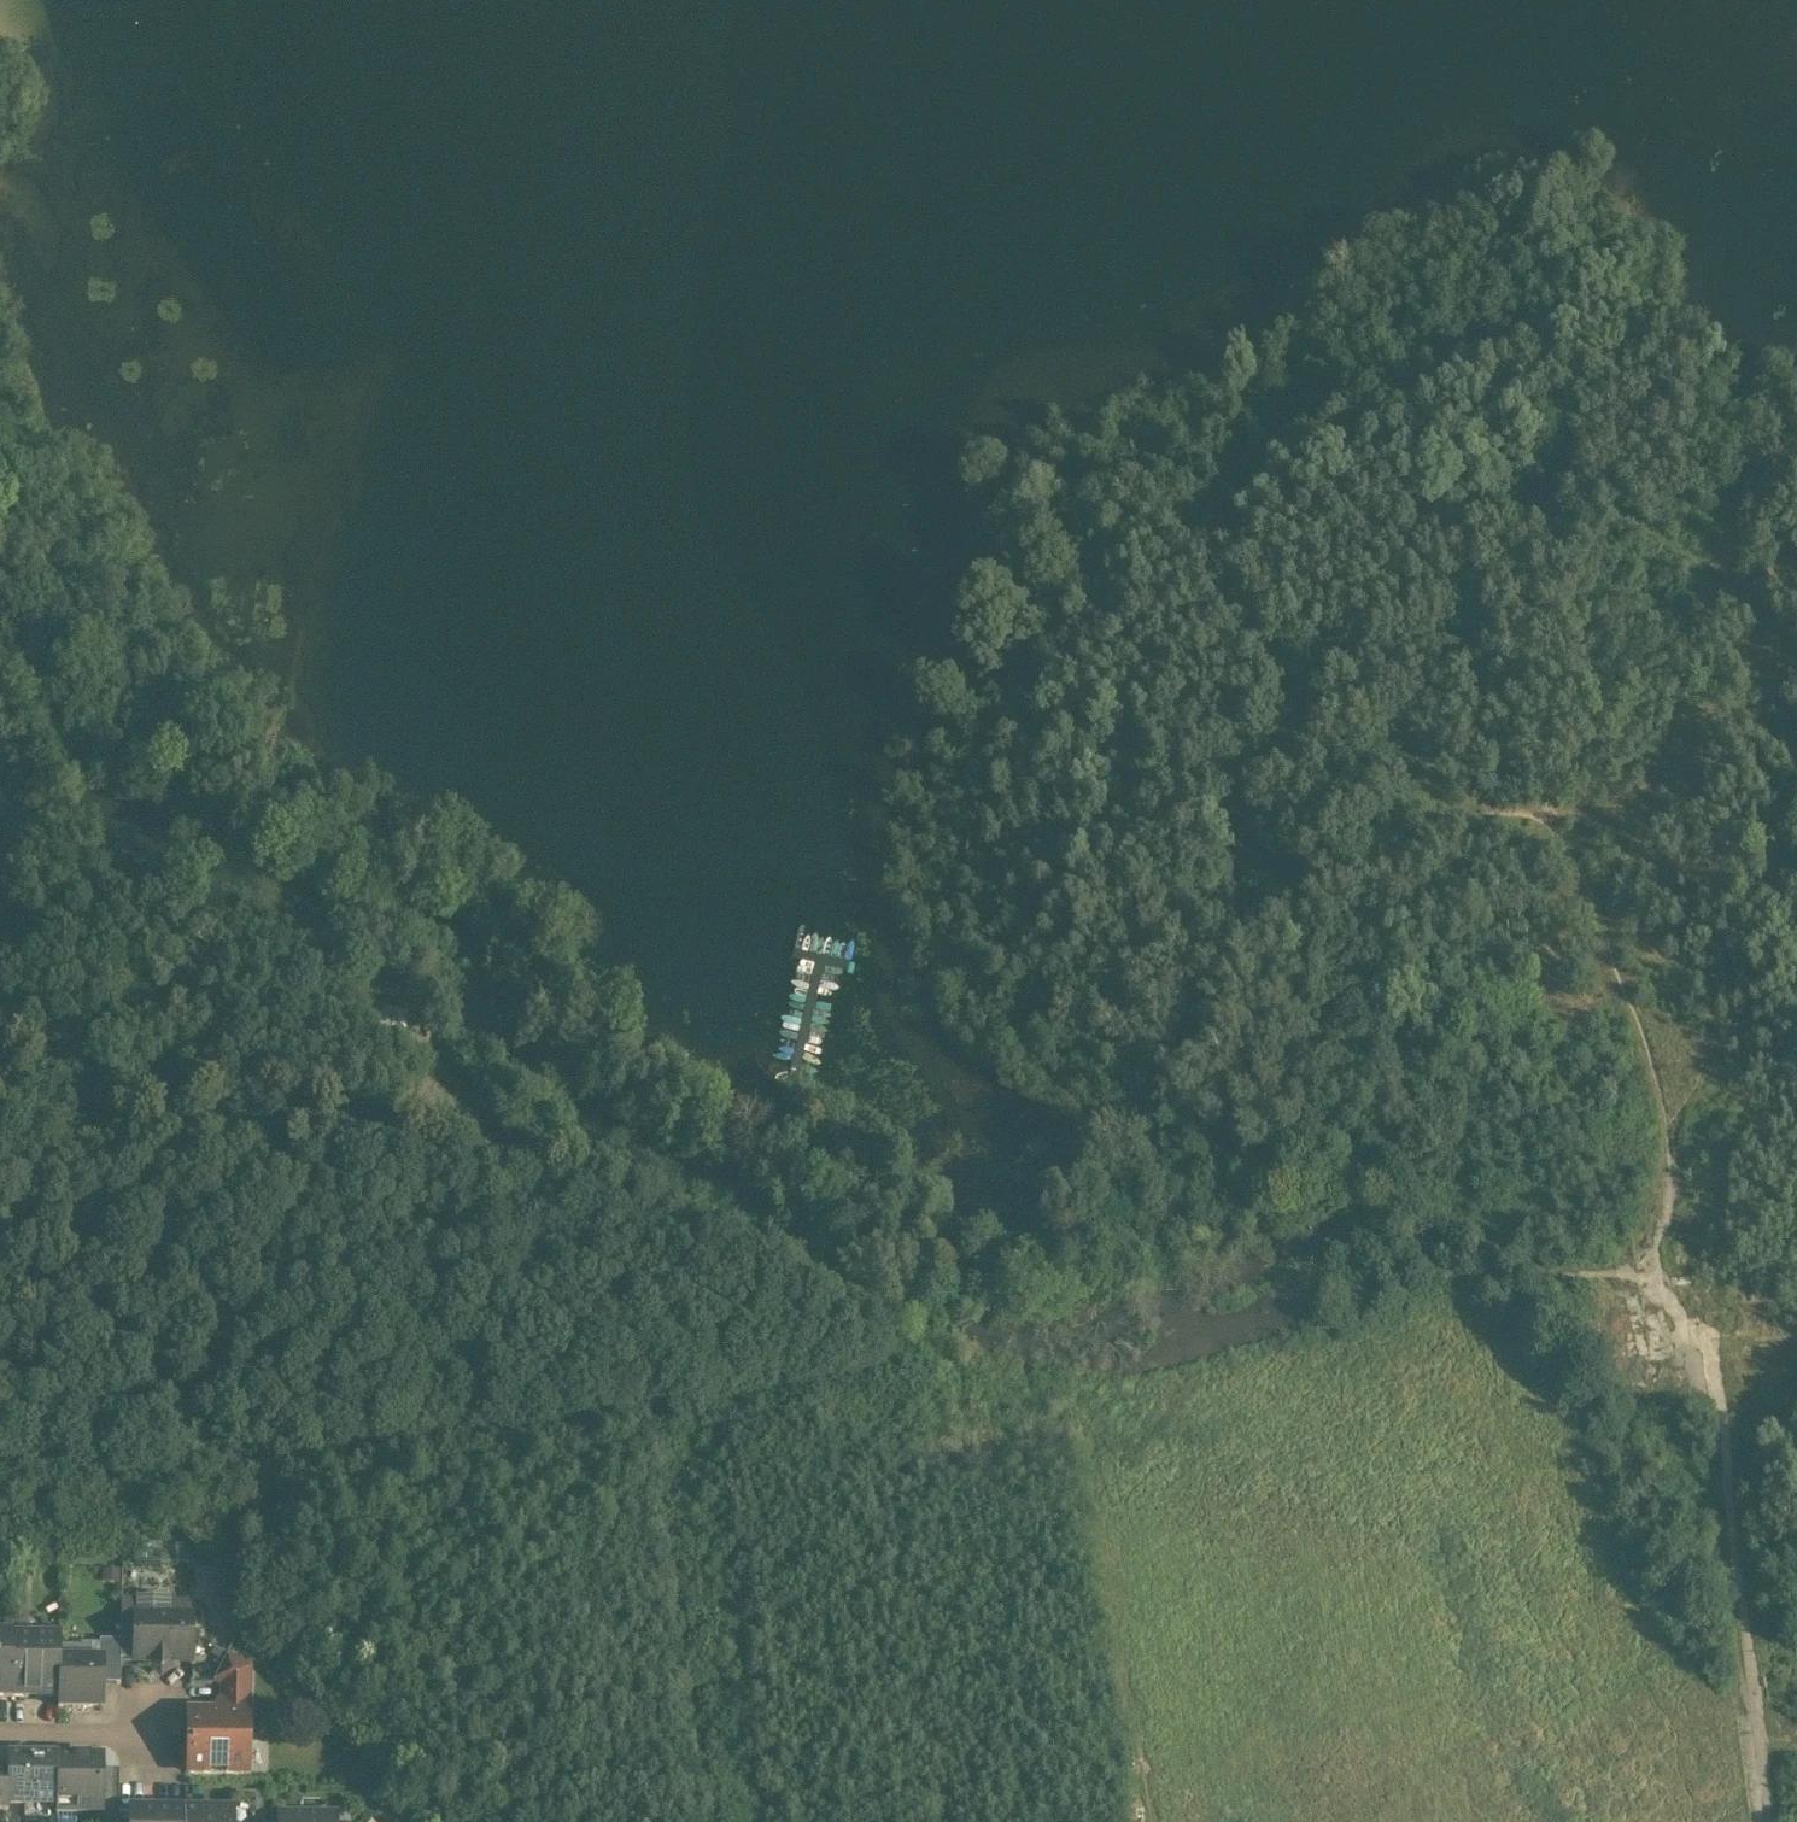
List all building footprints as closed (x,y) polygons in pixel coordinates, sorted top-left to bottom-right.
[(191,1619),(135,1618),(135,1619),(135,1661),(135,1662),(153,1663),(161,1671),(169,1663),(190,1663),(191,1619)] [(135,1619),(121,1619),(121,1642),(121,1661),(135,1661),(135,1619)] [(0,1638),(0,1699),(12,1699),(12,1641),(13,1641),(13,1639),(0,1638)] [(13,1641),(12,1641),(12,1699),(58,1700),(59,1700),(59,1662),(60,1662),(60,1648),(34,1647),(34,1642),(13,1641)] [(121,1642),(100,1642),(100,1662),(102,1662),(102,1685),(120,1685),(121,1661),(121,1642)] [(223,1715),(189,1715),(188,1773),(247,1774),(248,1668),(227,1656),(214,1683),(226,1689),(223,1695),(223,1715)] [(60,1662),(59,1662),(59,1700),(58,1700),(58,1710),(102,1710),(102,1685),(102,1662),(100,1662),(60,1662)] [(56,1760),(4,1759),(4,1774),(6,1774),(6,1795),(8,1795),(8,1808),(55,1809),(56,1760)] [(103,1760),(56,1760),(55,1809),(56,1816),(100,1816),(102,1816),(103,1771),(103,1760)] [(103,1771),(102,1816),(100,1816),(99,1821),(118,1821),(119,1771),(103,1771)] [(0,1774),(0,1815),(8,1815),(8,1808),(8,1795),(6,1795),(6,1774),(4,1774),(0,1774)] [(236,1798),(236,1805),(230,1805),(230,1813),(232,1813),(232,1821),(263,1821),(263,1798),(236,1798)] [(135,1812),(135,1821),(183,1821),(184,1813),(135,1812)] [(184,1813),(183,1821),(232,1821),(232,1813),(230,1813),(184,1813)]
